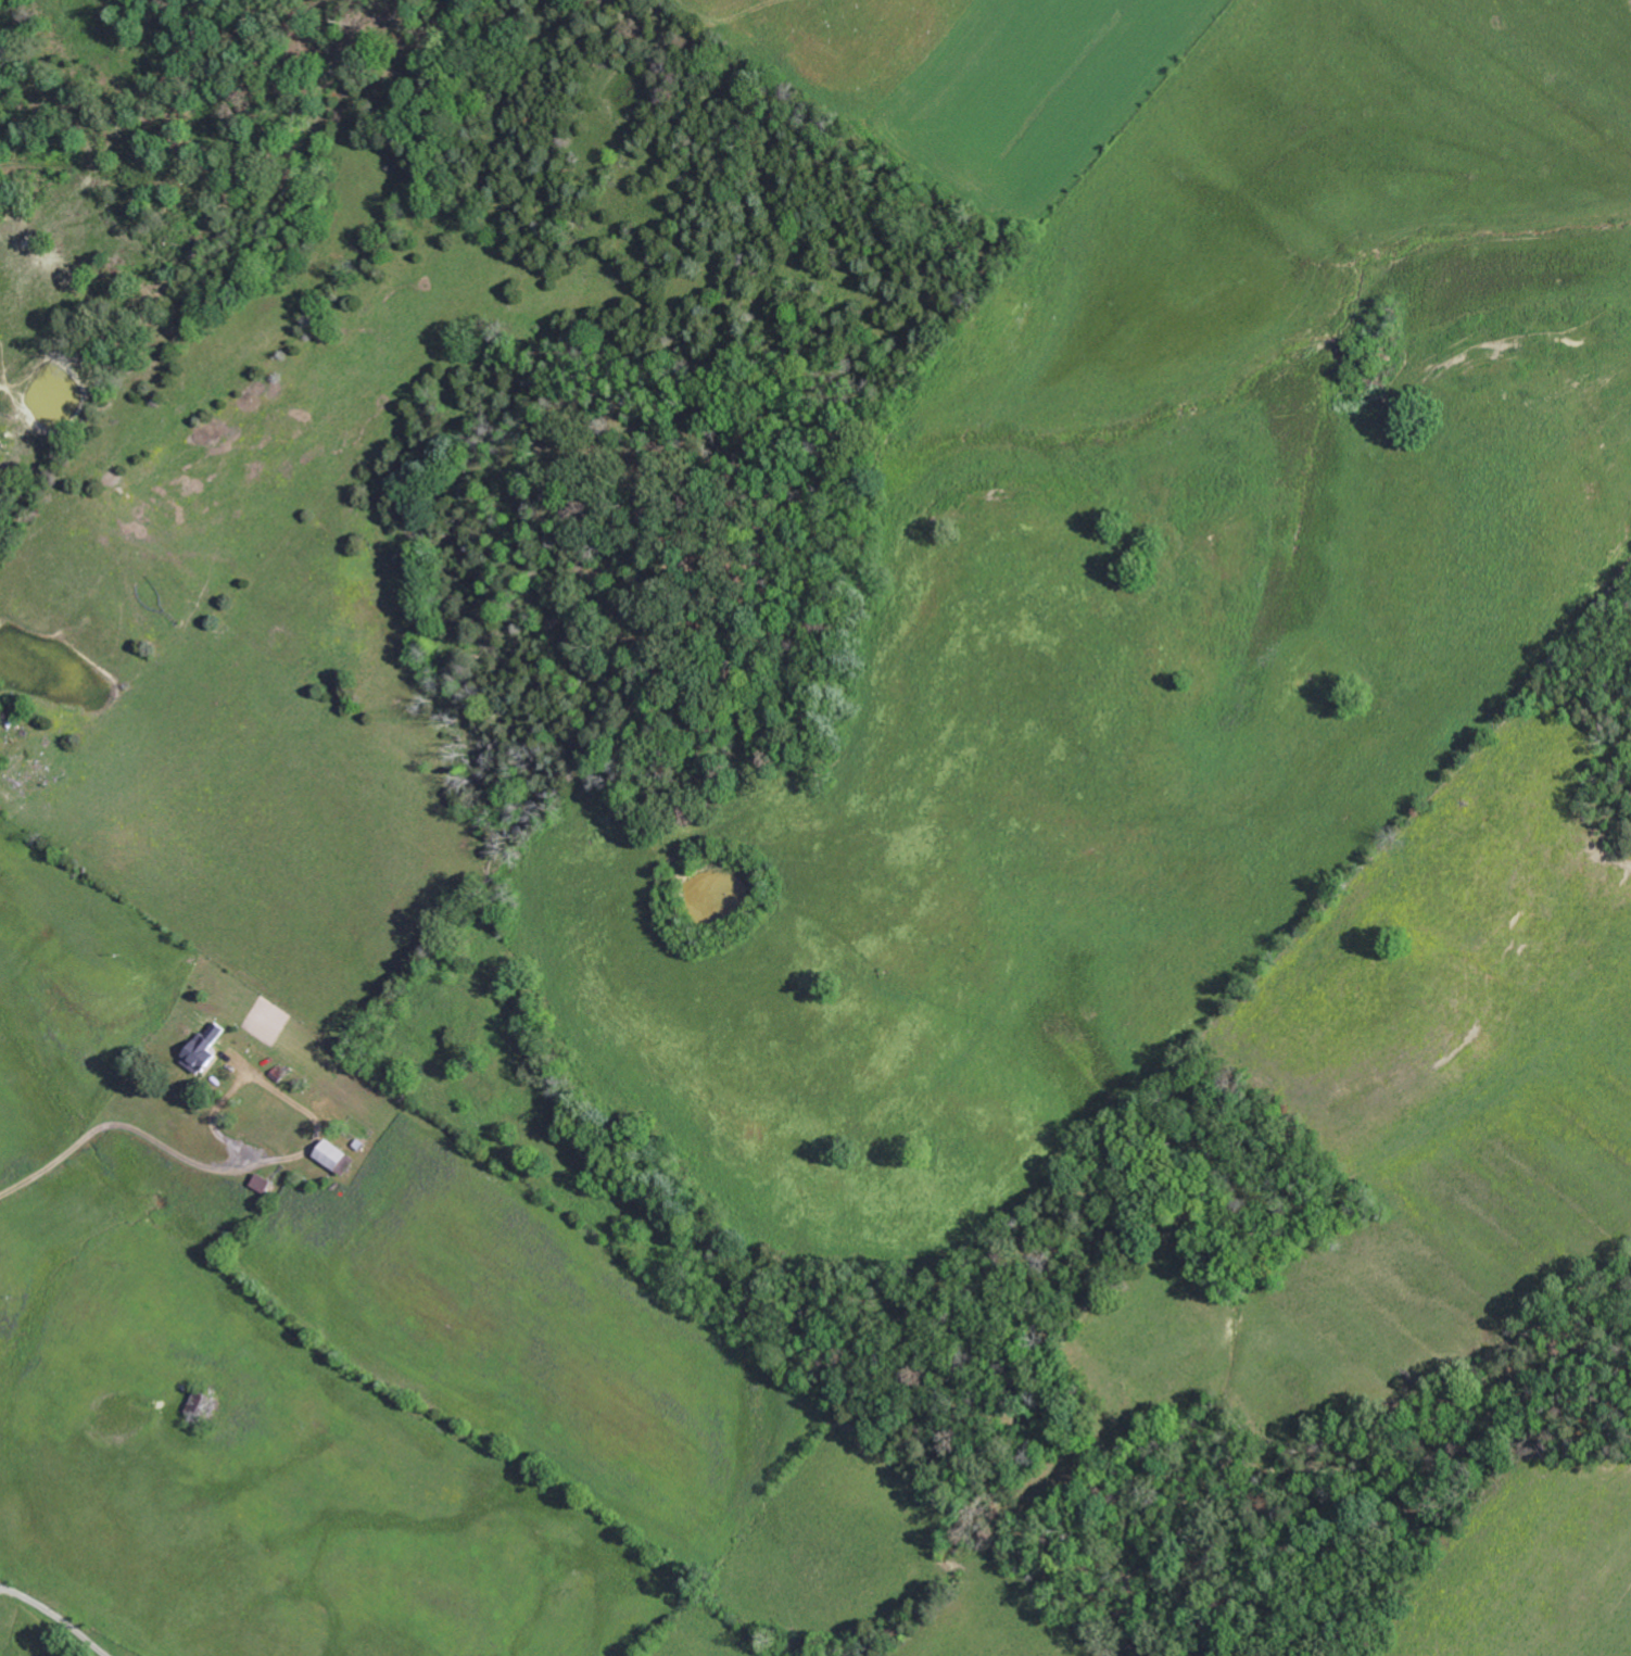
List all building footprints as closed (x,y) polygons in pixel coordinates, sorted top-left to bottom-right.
[(228,1029),(218,1022),(207,1036),(204,1033),(184,1060),(204,1076),(220,1056),(212,1050),(228,1029)] [(318,1157),(340,1171),(352,1153),(329,1139),(318,1157)]
